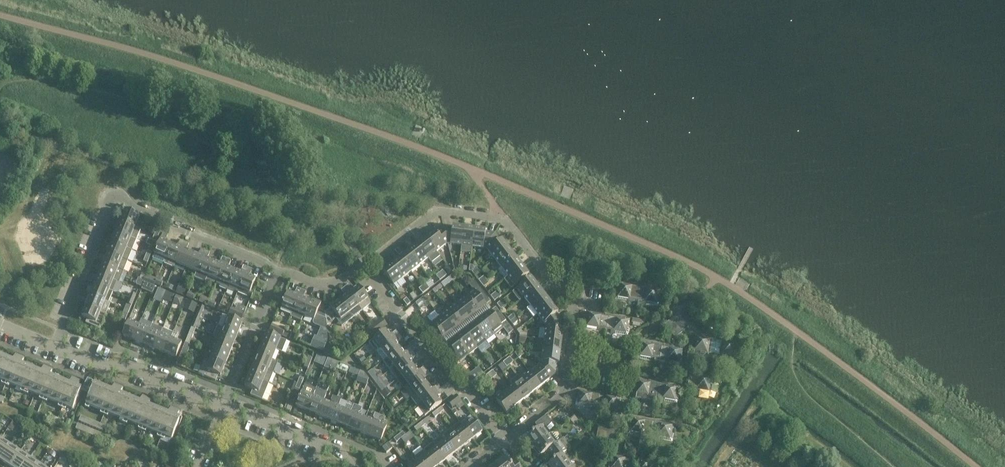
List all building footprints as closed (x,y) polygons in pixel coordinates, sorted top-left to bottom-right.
[(570,206),(575,196),(565,192),(561,202),(570,206)] [(140,216),(125,210),(121,221),(135,227),(140,216)] [(135,227),(121,221),(117,232),(136,240),(140,229),(135,227)] [(436,232),(435,231),(426,238),(436,252),(448,243),(443,226),(436,232)] [(453,226),(452,228),(443,226),(448,243),(461,245),(463,228),(453,226)] [(473,247),(475,229),(463,228),(461,245),(460,251),(472,252),(473,247)] [(485,232),(486,230),(475,229),(473,247),(486,248),(495,233),(485,232)] [(136,240),(117,232),(112,242),(131,250),(136,240)] [(154,254),(152,259),(163,263),(165,259),(171,244),(165,242),(168,235),(163,233),(154,254)] [(502,240),(501,241),(495,233),(486,248),(495,259),(509,248),(502,240)] [(426,238),(418,244),(428,258),(432,263),(440,257),(436,252),(426,238)] [(184,241),(180,240),(177,247),(171,244),(165,259),(163,263),(174,267),(176,263),(184,241)] [(192,253),(186,250),(189,243),(184,241),(176,263),(186,267),(192,253)] [(112,242),(108,253),(127,261),(131,250),(112,242)] [(409,251),(420,265),(428,258),(418,244),(409,251)] [(205,250),(201,248),(198,255),(192,253),(186,267),(197,271),(205,250)] [(515,257),(509,248),(495,259),(501,268),(515,257)] [(213,262),(207,259),(210,252),(205,250),(197,271),(194,277),(205,282),(206,280),(213,262)] [(400,258),(411,272),(420,265),(409,251),(400,258)] [(108,253),(104,263),(123,271),(127,261),(108,253)] [(226,259),(222,257),(219,264),(213,262),(206,280),(216,284),(226,259)] [(501,268),(498,270),(505,279),(508,277),(522,266),(515,257),(501,268)] [(392,264),(402,278),(411,272),(400,258),(392,264)] [(234,270),(228,268),(231,261),(226,259),(216,284),(220,285),(219,287),(226,290),(234,270)] [(104,263),(99,274),(114,280),(118,282),(123,271),(104,263)] [(392,264),(383,271),(394,285),(402,278),(392,264)] [(234,270),(226,290),(233,293),(234,291),(237,293),(248,268),(243,266),(240,273),(234,270)] [(505,279),(504,280),(511,288),(515,285),(529,275),(522,266),(508,277),(505,279)] [(248,268),(237,293),(248,297),(256,279),(249,276),(252,269),(248,268)] [(99,274),(95,284),(113,292),(117,281),(114,280),(99,274)] [(135,285),(141,287),(143,282),(144,280),(139,278),(138,277),(135,285)] [(144,280),(143,282),(149,285),(154,286),(155,284),(157,280),(154,278),(153,280),(145,277),(144,280)] [(517,288),(513,292),(519,301),(524,297),(538,286),(531,278),(517,288)] [(618,281),(615,298),(637,302),(640,285),(631,283),(630,286),(624,285),(624,282),(618,281)] [(95,284),(91,295),(97,297),(105,301),(109,302),(113,292),(95,284)] [(372,303),(359,286),(353,290),(348,284),(345,287),(362,310),(372,303)] [(400,295),(407,288),(404,285),(396,291),(400,295)] [(659,306),(662,289),(656,288),(655,290),(649,289),(650,287),(640,285),(637,302),(659,306)] [(184,295),(186,289),(178,286),(176,292),(184,295)] [(544,295),(538,286),(524,297),(530,305),(544,295)] [(362,310),(345,287),(341,290),(346,296),(340,300),(353,317),(362,310)] [(159,288),(156,294),(163,297),(165,291),(159,288)] [(291,314),(302,290),(297,288),(294,295),(288,292),(280,310),(291,314)] [(465,296),(477,312),(486,305),(483,302),(481,299),(478,296),(476,293),(473,289),(465,296)] [(303,315),(309,301),(303,298),(306,291),(302,290),(291,314),(291,316),(301,321),(303,315)] [(166,291),(163,298),(171,301),(174,294),(166,291)] [(111,303),(105,301),(91,295),(86,305),(106,314),(111,303)] [(530,305),(526,308),(533,317),(537,314),(551,303),(544,295),(530,305)] [(180,305),(183,298),(176,296),(174,302),(180,305)] [(207,306),(210,300),(201,296),(198,302),(207,306)] [(456,302),(468,318),(477,312),(465,296),(456,302)] [(423,297),(415,303),(419,307),(427,301),(423,297)] [(197,304),(188,300),(184,309),(194,312),(197,304)] [(210,300),(207,306),(213,308),(216,302),(210,300)] [(353,317),(340,300),(335,304),(334,302),(329,306),(331,308),(325,312),(327,325),(336,318),(342,326),(353,317)] [(327,325),(325,312),(319,309),(321,303),(316,301),(315,303),(309,301),(303,315),(314,319),(313,321),(313,322),(314,324),(315,325),(328,330),(327,325)] [(456,302),(448,309),(460,325),(468,318),(456,302)] [(563,321),(557,313),(558,312),(551,303),(537,314),(546,325),(563,321)] [(86,323),(100,329),(106,314),(86,305),(82,316),(87,319),(86,323)] [(447,345),(457,338),(465,332),(473,325),(482,318),(491,312),(486,305),(477,312),(468,318),(460,325),(451,332),(442,339),(447,345)] [(201,306),(196,316),(200,318),(205,307),(201,306)] [(244,313),(231,308),(229,314),(242,319),(244,313)] [(491,312),(501,325),(506,321),(496,308),(491,312)] [(448,309),(439,315),(451,332),(460,325),(448,309)] [(587,310),(584,328),(606,331),(609,314),(599,313),(599,315),(593,314),(593,312),(587,310)] [(482,318),(495,335),(503,328),(501,325),(491,312),(482,318)] [(624,319),(618,318),(619,316),(609,314),(606,331),(628,335),(631,318),(625,317),(624,319)] [(678,314),(664,325),(675,338),(689,328),(678,314)] [(238,333),(242,323),(223,315),(218,325),(238,333)] [(439,315),(430,323),(442,339),(451,332),(439,315)] [(378,332),(387,325),(382,318),(373,325),(378,332)] [(486,341),(495,335),(482,318),(473,325),(486,341)] [(144,344),(152,324),(141,320),(139,326),(133,340),(144,344)] [(139,326),(128,321),(123,335),(133,340),(139,326)] [(562,341),(563,331),(562,330),(563,321),(546,325),(544,339),(562,341)] [(642,334),(644,326),(634,323),(632,332),(642,334)] [(154,348),(163,329),(152,324),(144,344),(154,348)] [(234,344),(238,333),(218,325),(214,336),(219,338),(234,344)] [(283,336),(285,330),(272,325),(269,331),(283,336)] [(373,325),(364,332),(369,339),(378,332),(373,325)] [(477,348),(486,341),(473,325),(465,332),(477,348)] [(165,353),(171,338),(172,336),(173,333),(163,329),(154,348),(165,353)] [(369,343),(376,353),(381,349),(399,335),(396,331),(390,335),(386,330),(369,343)] [(457,338),(469,355),(477,348),(465,332),(457,338)] [(266,333),(262,344),(276,349),(276,350),(282,352),(286,341),(266,333)] [(396,343),(402,338),(399,335),(381,349),(387,358),(400,348),(396,343)] [(692,352),(709,355),(709,353),(714,354),(716,340),(712,339),(712,338),(707,337),(707,339),(701,338),(701,336),(695,335),(692,352)] [(176,357),(182,343),(171,338),(165,353),(176,357)] [(215,349),(229,354),(234,344),(219,338),(215,349)] [(460,361),(469,355),(457,338),(447,345),(456,356),(460,361)] [(322,339),(317,344),(324,351),(329,346),(322,339)] [(560,352),(562,341),(544,339),(543,350),(560,352)] [(727,340),(721,339),(721,341),(716,340),(714,354),(719,355),(718,356),(736,359),(739,342),(733,341),(732,343),(726,342),(727,340)] [(640,340),(637,357),(659,361),(662,344),(653,343),(652,345),(646,344),(647,341),(640,340)] [(258,354),(272,360),(276,350),(276,349),(262,344),(258,354)] [(681,365),(684,348),(678,347),(678,349),(672,348),(672,346),(662,344),(659,361),(681,365)] [(344,345),(337,346),(338,356),(346,355),(344,345)] [(410,349),(404,353),(400,348),(387,358),(383,361),(390,370),(413,352),(410,349)] [(211,359),(225,365),(229,354),(215,349),(211,359)] [(556,373),(557,363),(559,363),(560,352),(543,350),(541,364),(556,373)] [(410,361),(416,356),(413,352),(390,370),(397,379),(414,366),(410,361)] [(272,360),(258,354),(254,364),(273,372),(278,362),(272,360)] [(325,364),(328,358),(322,356),(319,362),(325,364)] [(456,356),(450,362),(453,366),(460,361),(456,356)] [(45,398),(73,409),(81,390),(0,357),(0,379),(45,398)] [(218,375),(221,376),(225,365),(211,359),(205,357),(198,374),(216,381),(218,375)] [(335,371),(338,362),(328,358),(324,367),(335,371)] [(254,364),(249,375),(269,383),(273,372),(254,364)] [(530,373),(541,387),(550,380),(549,379),(556,373),(541,364),(530,373)] [(397,379),(404,388),(409,384),(427,371),(424,367),(418,371),(414,366),(397,379)] [(351,367),(349,372),(358,376),(360,370),(351,367)] [(372,370),(368,373),(375,381),(378,378),(372,370)] [(404,388),(411,397),(428,384),(424,379),(430,374),(427,371),(409,384),(404,388)] [(532,393),(541,387),(530,373),(522,379),(532,393)] [(687,387),(694,388),(694,391),(711,394),(714,377),(708,375),(707,378),(701,377),(702,374),(696,374),(690,373),(687,387)] [(262,400),(269,383),(249,375),(245,386),(253,389),(250,395),(262,400)] [(519,375),(510,382),(513,386),(524,400),(532,393),(525,384),(522,379),(519,375)] [(633,395),(632,400),(639,402),(639,400),(641,400),(641,402),(654,404),(655,399),(658,384),(658,382),(648,380),(648,382),(642,381),(642,379),(636,378),(633,395)] [(87,380),(84,389),(89,391),(92,382),(87,380)] [(384,380),(378,385),(382,390),(388,386),(384,380)] [(677,403),(680,386),(674,385),(674,387),(668,386),(668,384),(658,382),(655,399),(677,403)] [(307,411),(316,389),(305,384),(296,406),(307,411)] [(428,384),(411,397),(418,407),(441,389),(438,385),(432,390),(428,384)] [(180,420),(134,401),(94,385),(86,404),(172,439),(180,420)] [(513,386),(505,392),(515,406),(524,400),(513,386)] [(386,387),(382,390),(386,396),(390,393),(386,387)] [(317,415),(323,401),(317,398),(320,390),(316,389),(307,411),(317,415)] [(444,392),(441,389),(418,407),(425,416),(442,403),(438,397),(444,392)] [(585,390),(578,389),(575,406),(597,410),(600,393),(590,391),(590,393),(584,392),(585,390)] [(496,394),(498,397),(495,399),(506,413),(515,406),(505,392),(502,394),(500,391),(496,394)] [(619,414),(622,397),(616,396),(616,398),(609,397),(610,395),(605,394),(602,411),(619,414)] [(461,401),(461,400),(457,395),(448,402),(452,408),(461,401)] [(338,424),(344,409),(338,407),(341,399),(337,397),(335,403),(334,405),(328,419),(338,424)] [(328,419),(334,405),(323,401),(317,415),(328,419)] [(344,409),(338,424),(349,428),(355,414),(356,412),(358,406),(354,404),(351,412),(344,409)] [(360,432),(365,418),(355,414),(349,428),(360,432)] [(105,426),(89,419),(81,416),(79,421),(103,431),(105,426)] [(461,423),(473,439),(482,432),(470,416),(461,423)] [(546,416),(535,424),(539,429),(527,438),(525,440),(531,447),(533,445),(534,447),(551,434),(547,428),(552,423),(546,416)] [(637,417),(631,416),(628,433),(650,437),(653,420),(643,418),(643,420),(637,419),(637,417)] [(370,437),(376,422),(365,418),(360,432),(370,437)] [(653,420),(650,437),(672,440),(675,423),(668,422),(668,424),(662,423),(662,421),(653,420)] [(381,441),(387,427),(376,422),(370,437),(381,441)] [(461,423),(460,422),(451,429),(464,445),(473,439),(461,423)] [(101,433),(98,432),(78,424),(76,429),(99,438),(101,433)] [(613,445),(615,432),(616,428),(598,425),(596,442),(613,445)] [(451,429),(442,436),(455,453),(464,445),(451,429)] [(550,456),(556,451),(567,443),(563,438),(558,442),(551,434),(534,447),(535,448),(533,450),(539,456),(540,455),(541,456),(547,451),(550,456)] [(455,453),(442,436),(433,443),(446,460),(455,453)] [(0,441),(0,461),(11,445),(2,438),(0,441)] [(382,448),(386,453),(392,448),(388,443),(382,448)] [(433,443),(424,450),(437,466),(446,460),(433,443)] [(556,451),(550,456),(554,460),(548,465),(549,466),(547,466),(564,466),(572,461),(565,452),(571,448),(567,443),(556,451)] [(0,461),(6,464),(4,466),(10,466),(21,451),(11,445),(0,461)] [(158,447),(156,451),(165,455),(167,451),(158,447)] [(415,456),(419,461),(424,466),(437,466),(424,450),(415,456)] [(10,466),(24,466),(30,457),(21,451),(10,466)] [(617,457),(617,454),(611,453),(609,466),(631,466),(633,457),(623,455),(623,458),(617,457)] [(24,466),(37,466),(40,463),(30,457),(24,466)] [(495,462),(498,466),(520,466),(514,460),(515,462),(511,465),(505,457),(502,459),(501,457),(495,462)] [(576,458),(572,461),(564,466),(586,466),(584,465),(583,466),(576,458)] [(642,461),(643,459),(638,458),(636,466),(654,466),(655,461),(649,460),(649,462),(642,461)]
